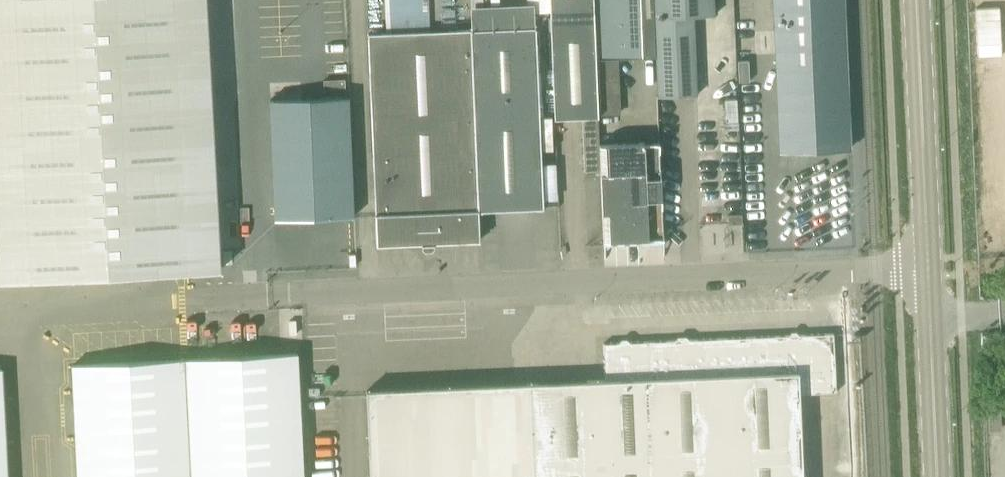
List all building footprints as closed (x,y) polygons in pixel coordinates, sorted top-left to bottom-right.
[(207,0),(0,0),(0,280),(222,269),(220,250),(207,0)] [(429,0),(386,0),(388,31),(430,29),(429,0)] [(593,0),(550,0),(550,15),(556,117),(583,116),(585,172),(602,171),(600,145),(598,115),(593,0)] [(598,115),(618,115),(616,59),(656,57),(654,0),(593,0),(598,115)] [(656,57),(657,97),(697,95),(694,16),(715,15),(714,0),(654,0),(656,57)] [(844,0),(774,0),(775,31),(845,28),(844,0)] [(367,34),(377,245),(422,243),(423,243),(480,241),(478,211),(543,208),(534,8),(470,10),(470,30),(367,34)] [(775,31),(780,151),(798,150),(799,176),(829,175),(829,179),(849,178),(848,149),(850,148),(845,28),(775,31)] [(270,100),(276,221),(353,217),(348,97),(347,97),(270,100)] [(645,178),(644,143),(600,145),(602,171),(605,241),(611,240),(611,243),(617,243),(617,240),(623,240),(623,243),(629,242),(629,240),(636,239),(636,242),(641,242),(641,240),(643,240),(642,220),(647,220),(646,200),(662,199),(661,177),(645,178)] [(729,223),(742,223),(741,214),(729,215),(729,223)] [(606,380),(367,391),(370,476),(803,476),(800,394),(836,393),(834,334),(604,344),(606,380)] [(297,354),(72,365),(78,476),(304,476),(297,354)]
